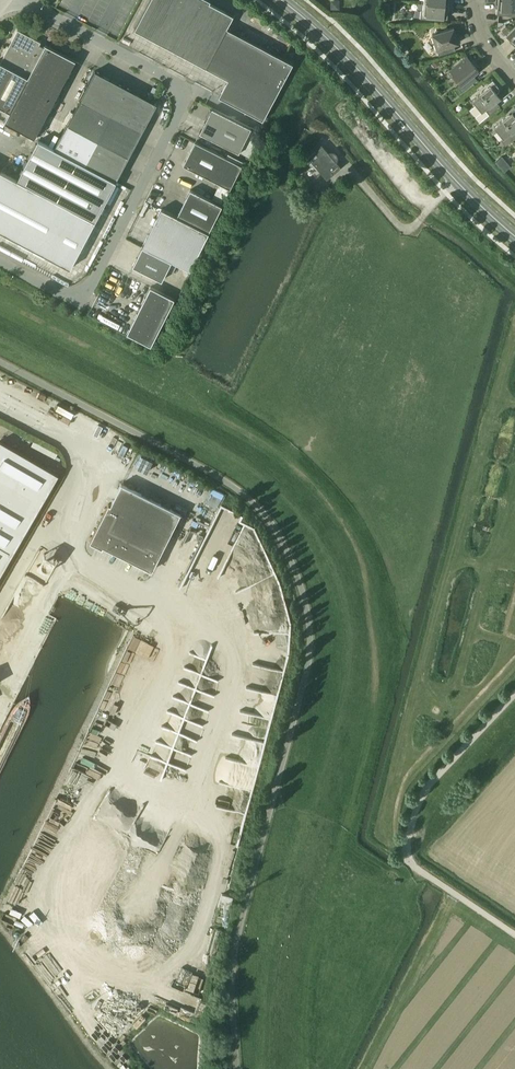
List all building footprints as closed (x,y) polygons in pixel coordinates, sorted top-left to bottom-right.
[(135,29),(144,34),(228,79),(218,96),(261,119),(291,63),(227,28),(233,16),(224,11),(205,0),(150,0),(135,29)] [(334,0),(330,3),(330,9),(340,9),(340,0),(334,0)] [(496,4),(498,4),(498,7),(497,7),(496,14),(514,16),(514,0),(496,0),(496,4)] [(433,16),(447,17),(448,11),(453,12),(453,5),(424,2),(423,10),(421,10),(420,18),(433,19),(433,16)] [(510,31),(506,35),(511,40),(511,39),(514,42),(512,43),(514,46),(514,26),(510,31)] [(506,27),(502,31),(506,35),(510,31),(506,27)] [(454,44),(458,43),(454,28),(441,32),(436,29),(434,34),(432,34),(433,36),(430,40),(435,43),(439,56),(456,50),(454,44)] [(9,112),(4,122),(34,138),(76,60),(45,44),(44,46),(40,44),(41,42),(17,29),(11,41),(13,43),(10,48),(8,47),(0,62),(0,107),(9,112)] [(470,77),(478,70),(467,56),(450,70),(452,73),(452,76),(455,81),(459,81),(461,84),(458,87),(462,92),(474,82),(470,77)] [(153,102),(152,101),(95,71),(54,148),(116,181),(154,109),(155,107),(155,104),(154,103),(153,102)] [(493,96),(498,92),(499,91),(499,89),(499,88),(498,87),(493,80),(486,85),(488,87),(472,100),(476,105),(469,110),(480,122),(500,106),(496,101),(496,100),(493,96)] [(514,107),(508,112),(510,114),(494,127),(503,138),(501,140),(506,146),(514,138),(514,123),(514,107)] [(251,128),(212,108),(200,132),(239,152),(251,128)] [(70,268),(116,181),(38,140),(17,180),(0,171),(0,231),(70,268)] [(242,166),(195,142),(183,165),(230,189),(242,166)] [(327,179),(341,167),(321,144),(307,156),(327,179)] [(307,160),(301,165),(305,170),(311,165),(307,160)] [(190,190),(177,216),(208,232),(222,206),(190,190)] [(208,232),(177,216),(161,208),(142,246),(189,269),(208,232)] [(171,261),(142,246),(133,266),(162,280),(171,261)] [(150,287),(126,334),(150,346),(174,299),(150,287)] [(58,474),(0,441),(0,574),(58,474)] [(109,503),(90,542),(102,548),(103,546),(152,571),(181,513),(121,483),(111,504),(109,503)]
